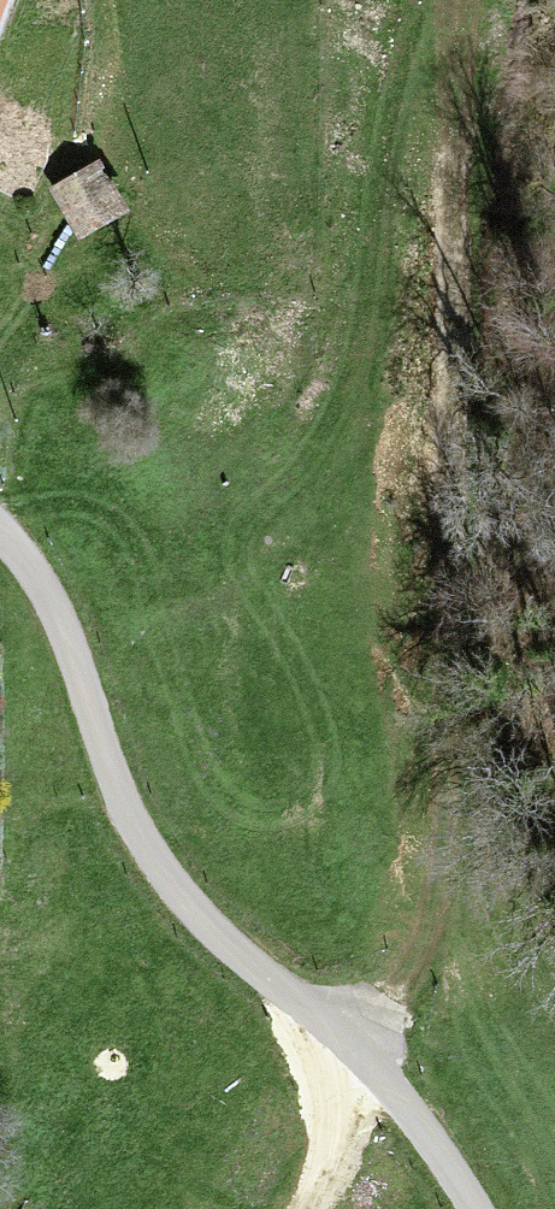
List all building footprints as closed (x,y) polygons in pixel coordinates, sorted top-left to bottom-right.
[(12,0),(0,0),(0,30),(12,0)] [(100,160),(48,190),(78,244),(130,214),(100,160)]
